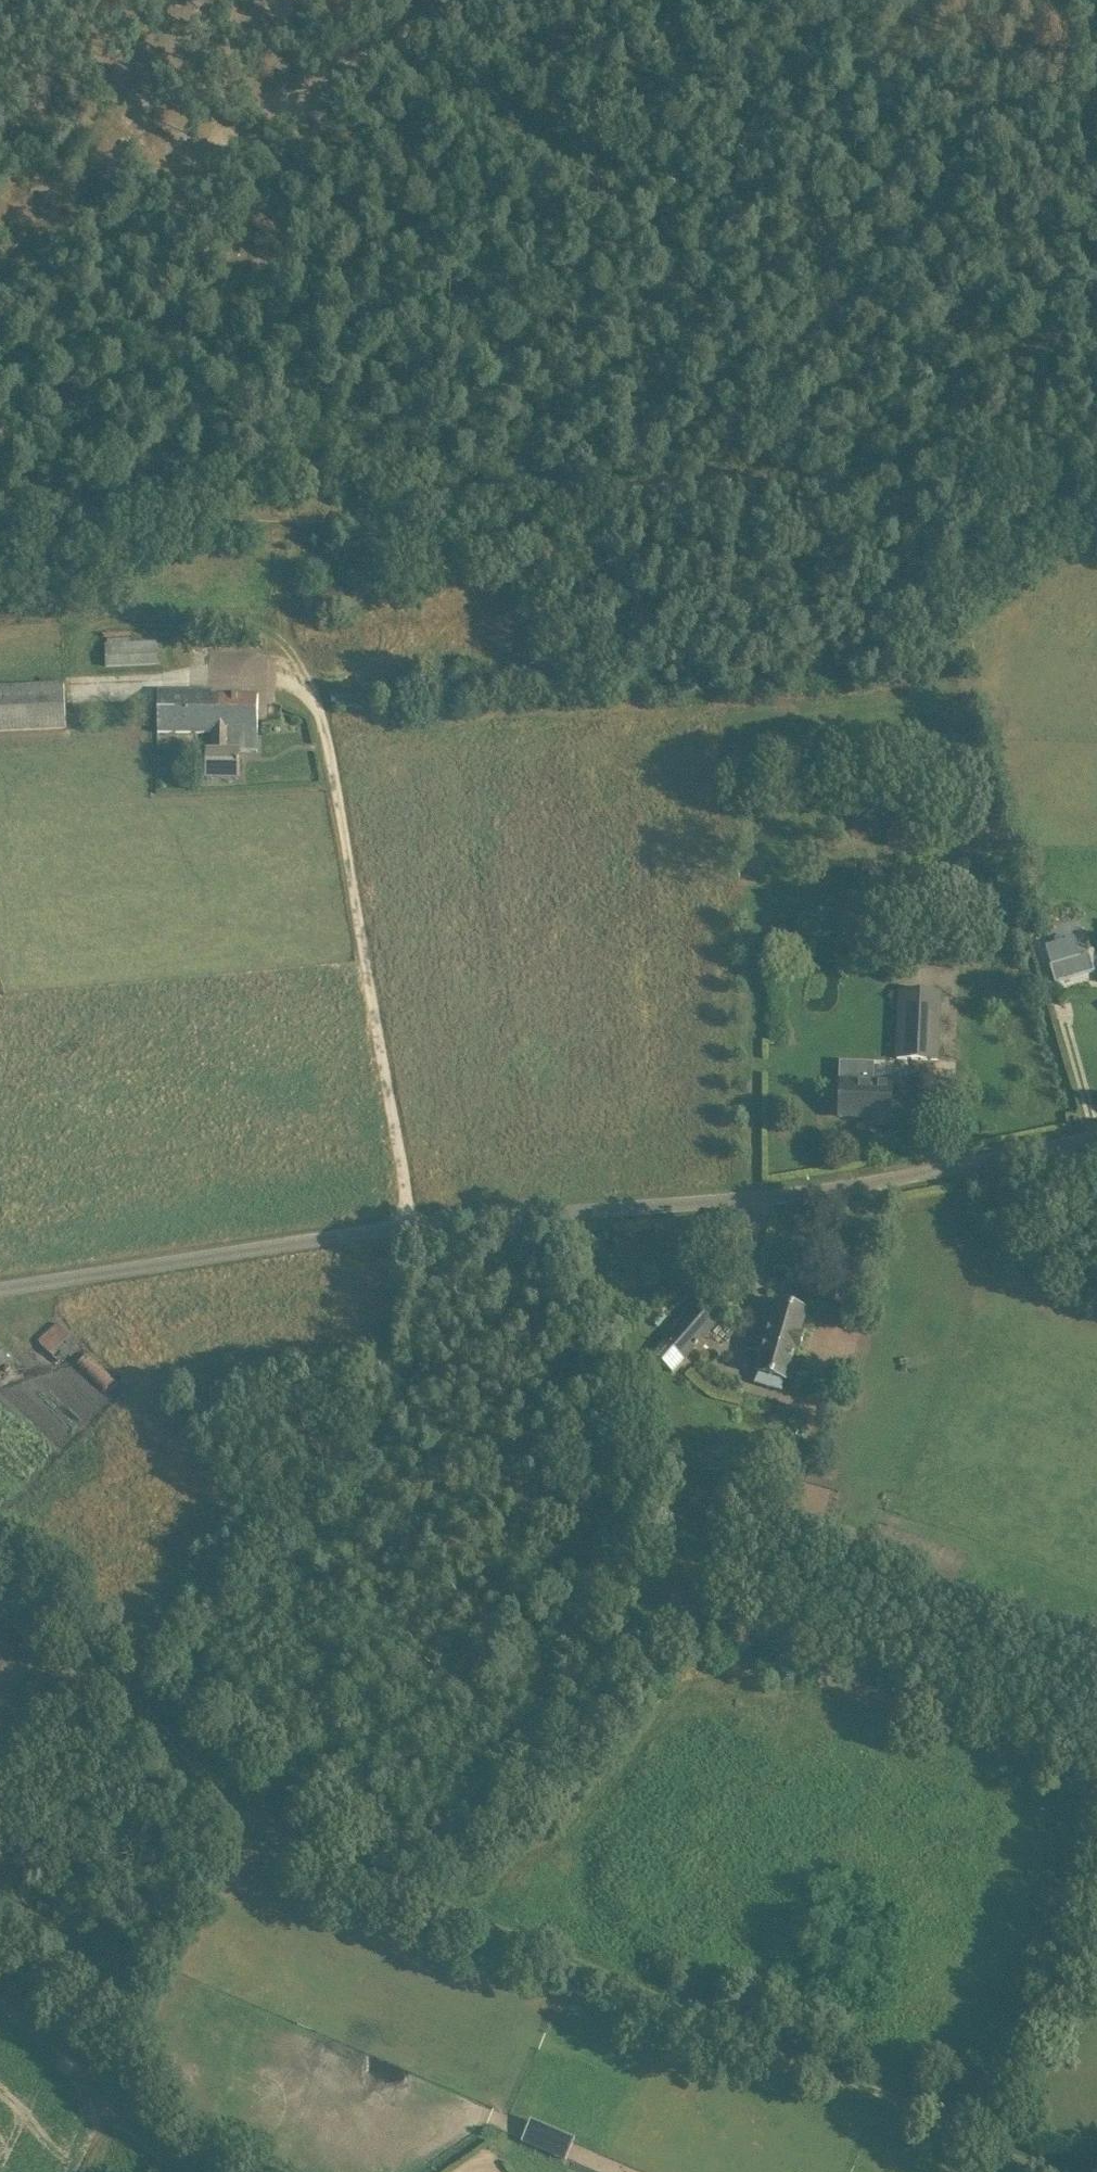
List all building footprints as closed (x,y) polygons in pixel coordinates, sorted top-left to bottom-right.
[(129,637),(108,638),(108,643),(105,643),(106,668),(157,666),(156,641),(129,642),(129,637)] [(0,686),(0,732),(66,729),(64,683),(0,686)] [(240,779),(240,768),(240,733),(258,733),(258,695),(213,696),(213,691),(159,691),(159,732),(213,733),(213,749),(207,748),(206,779),(240,779)] [(1075,938),(1046,947),(1051,965),(1050,966),(1050,968),(1052,967),(1056,982),(1093,971),(1089,956),(1090,956),(1090,954),(1080,957),(1075,938)] [(938,1060),(941,992),(900,990),(898,1059),(938,1060)] [(841,1073),(841,1086),(839,1116),(891,1118),(892,1075),(841,1073)] [(685,1309),(660,1338),(684,1359),(730,1306),(710,1289),(689,1312),(685,1309)] [(786,1381),(794,1352),(800,1354),(805,1332),(800,1331),(806,1310),(778,1302),(777,1304),(763,1300),(757,1321),(756,1321),(768,1325),(755,1372),(786,1381)] [(78,1344),(58,1323),(39,1342),(58,1362),(78,1344)] [(5,1353),(0,1346),(0,1365),(9,1359),(5,1353)]
